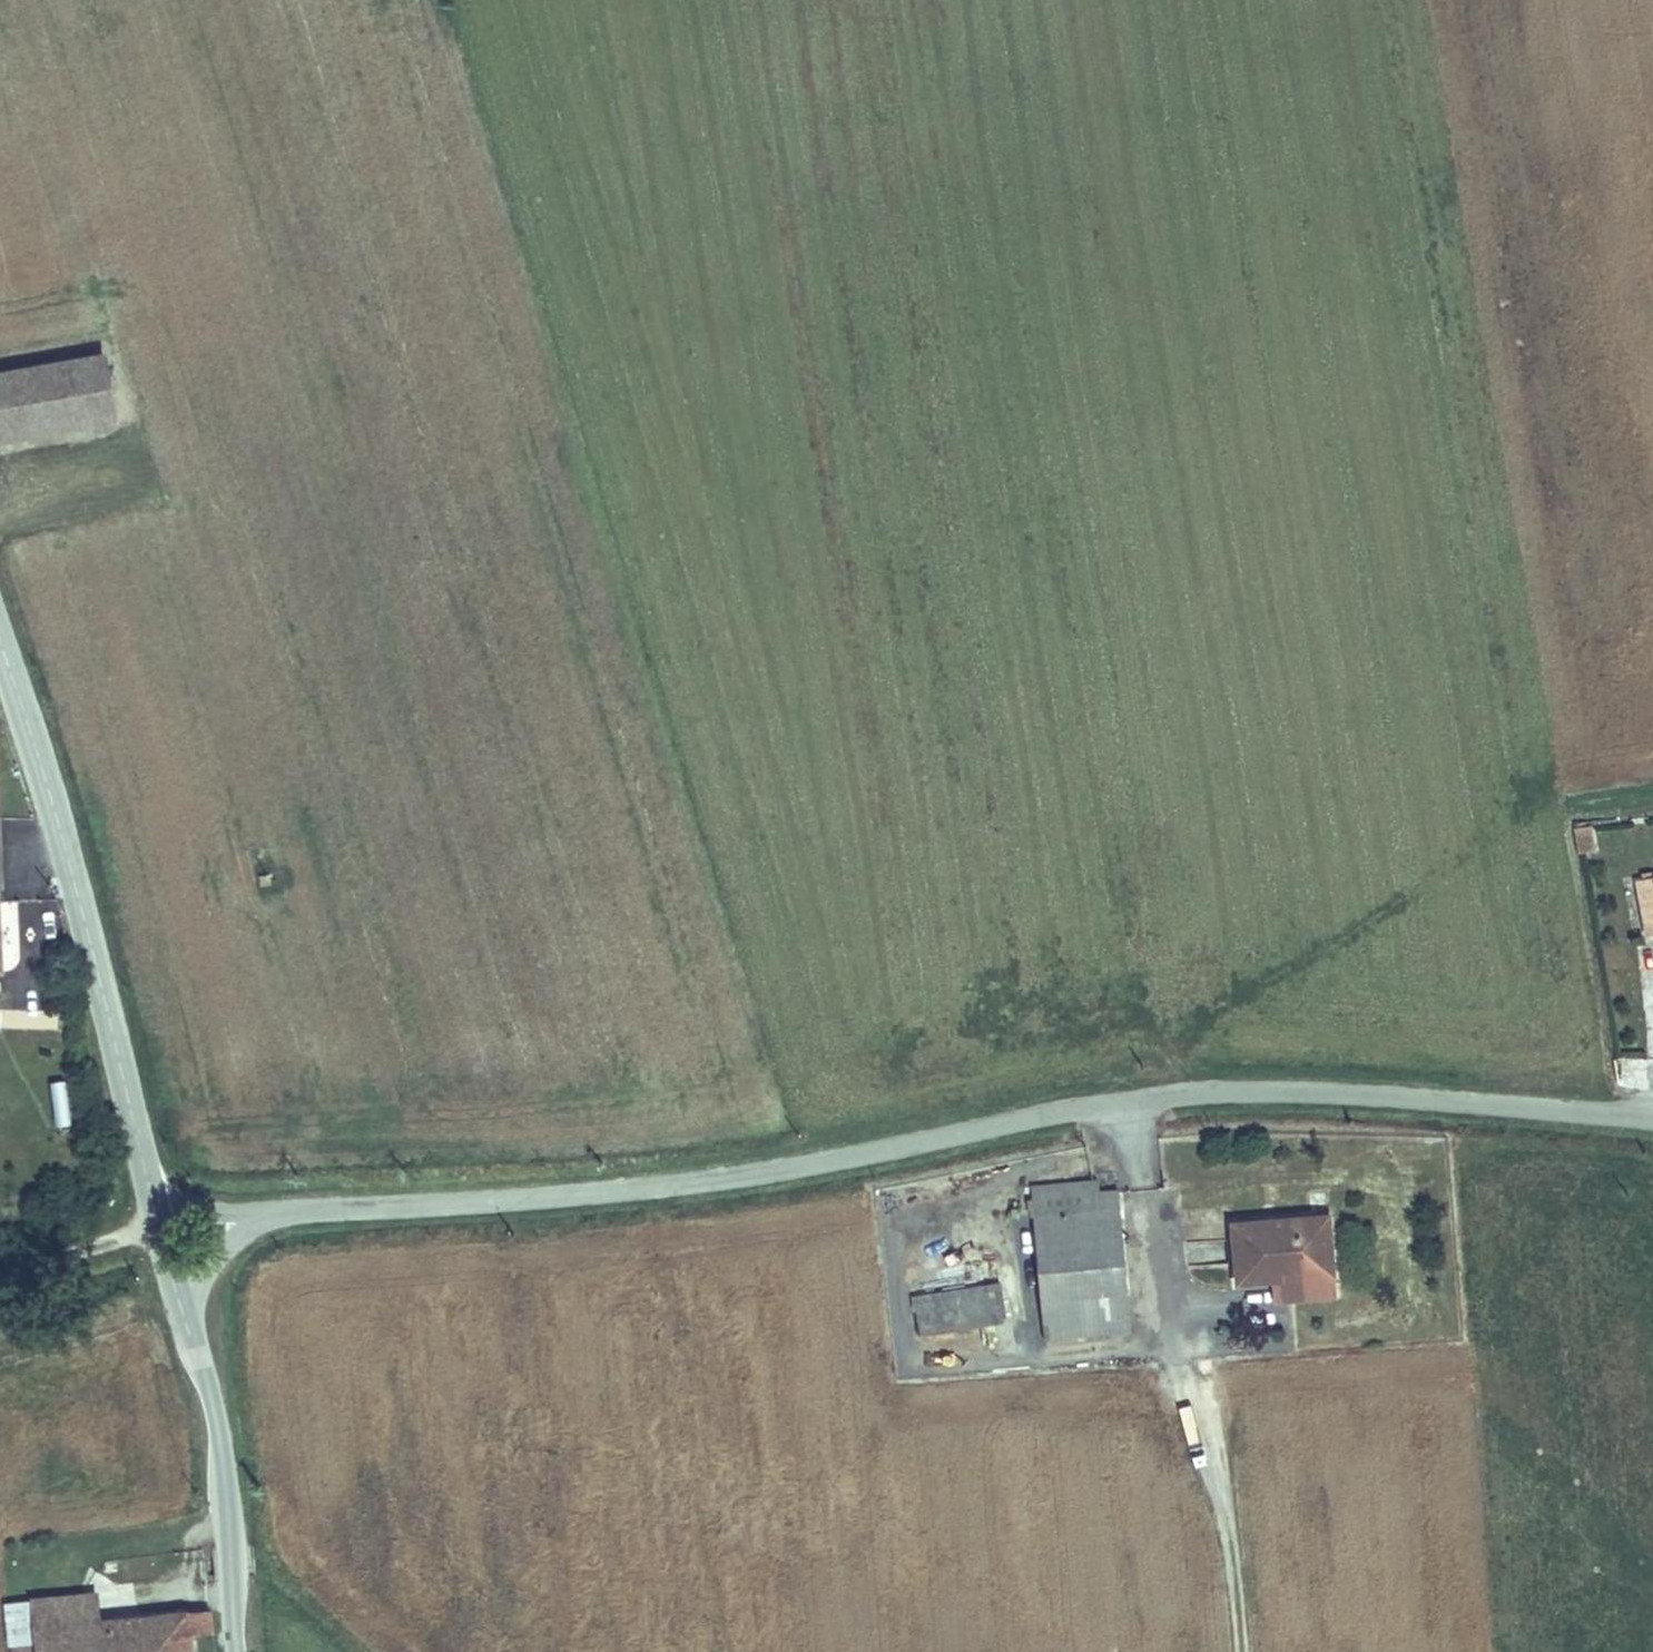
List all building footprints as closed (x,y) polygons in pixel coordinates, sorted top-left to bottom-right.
[(0,377),(0,437),(2,449),(119,426),(105,356),(0,377)] [(1573,825),(1574,853),(1593,853),(1592,824),(1573,825)] [(1652,935),(1652,873),(1635,876),(1645,936),(1652,935)] [(1645,1059),(1625,1059),(1625,1085),(1645,1085),(1645,1059)] [(1029,1251),(1116,1246),(1113,1197),(1089,1198),(1089,1191),(1026,1195),(1029,1251)] [(1317,1247),(1330,1246),(1328,1219),(1233,1227),(1237,1282),(1281,1278),(1281,1270),(1319,1267),(1317,1247)] [(1116,1246),(1029,1251),(1035,1346),(1121,1341),(1116,1246)] [(1281,1278),(1333,1274),(1330,1246),(1317,1247),(1319,1267),(1281,1270),(1281,1278)] [(1012,1288),(925,1301),(931,1341),(1018,1328),(1012,1288)] [(36,1601),(40,1631),(70,1627),(98,1624),(94,1593),(36,1601)] [(73,1651),(188,1651),(185,1634),(213,1630),(210,1609),(98,1624),(70,1627),(73,1651)] [(43,1651),(73,1651),(70,1627),(40,1631),(43,1651)] [(23,1651),(43,1651),(40,1631),(21,1634),(23,1651)]
